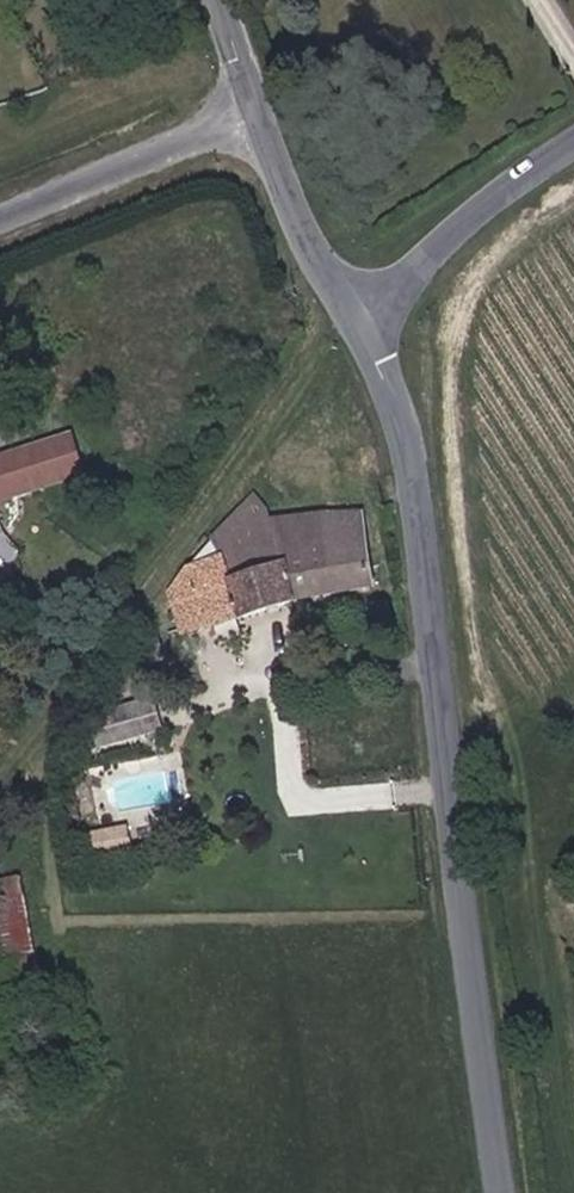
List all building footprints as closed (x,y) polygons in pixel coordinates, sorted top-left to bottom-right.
[(32,501),(30,496),(75,483),(66,451),(0,470),(0,511),(32,501)] [(288,569),(291,599),(307,595),(374,584),(360,515),(270,527),(254,498),(214,541),(221,559),(232,586),(288,569)] [(170,589),(186,632),(291,599),(288,569),(232,586),(221,559),(189,568),(170,589)] [(145,659),(162,653),(150,617),(138,635),(145,659)] [(165,734),(159,699),(91,710),(97,745),(165,734)] [(124,830),(107,834),(111,856),(128,853),(124,830)] [(107,834),(89,837),(94,859),(111,856),(107,834)] [(0,876),(0,963),(32,963),(32,876),(0,876)]
